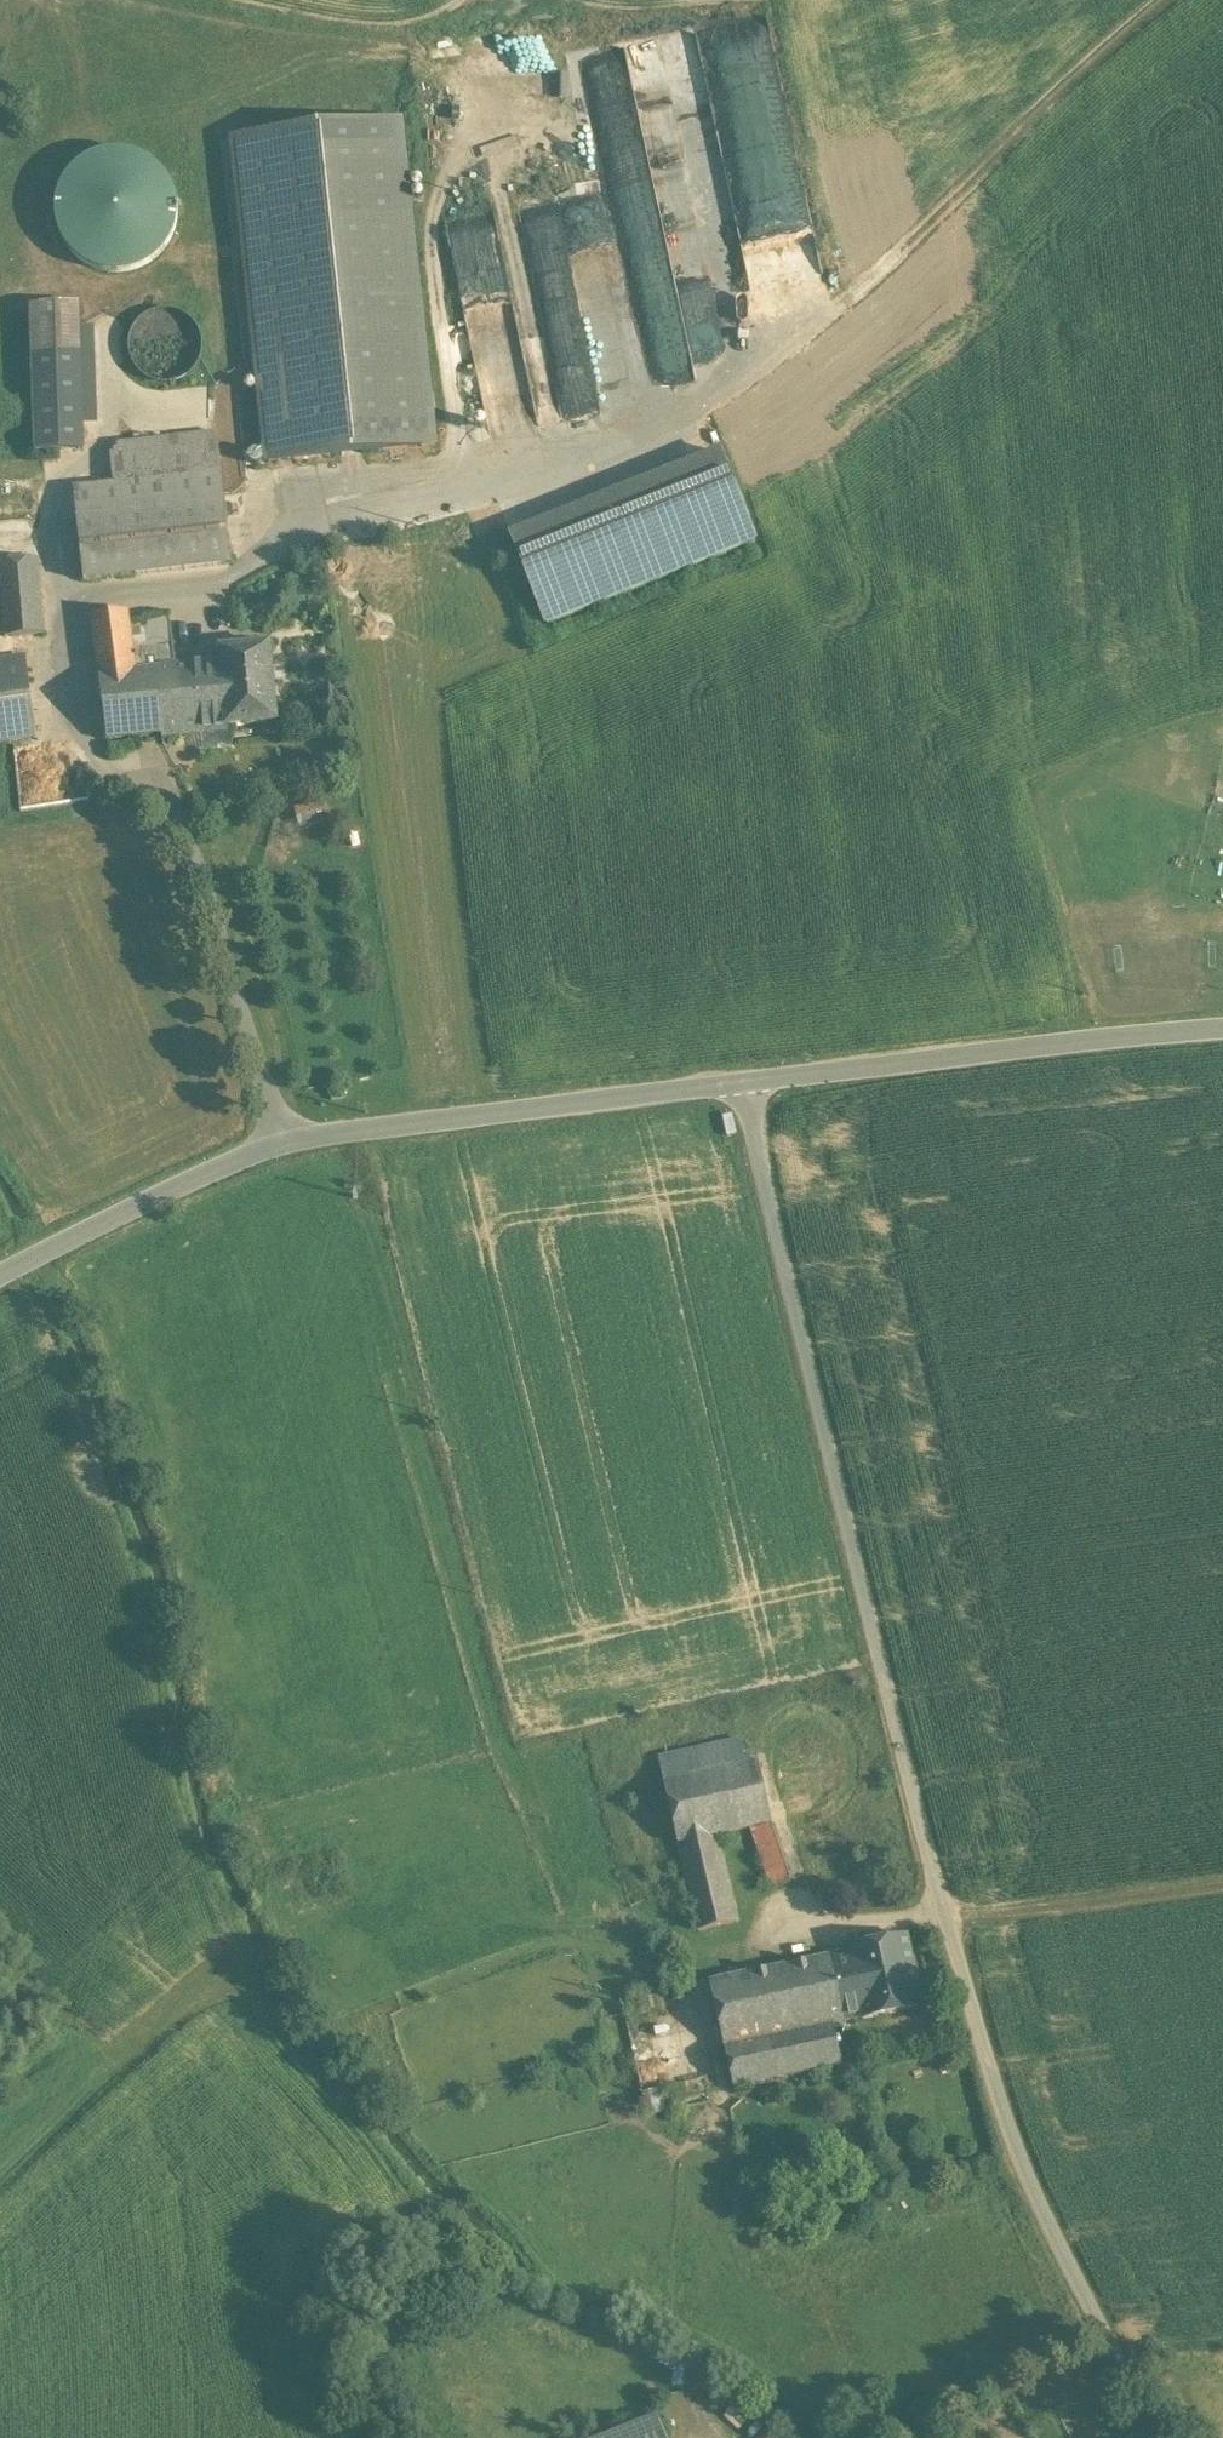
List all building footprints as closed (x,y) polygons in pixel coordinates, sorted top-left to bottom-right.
[(401,120),(235,138),(270,463),(435,446),(401,120)] [(73,277),(178,248),(149,142),(44,171),(73,277)] [(601,413),(557,201),(518,208),(562,421),(601,413)] [(494,213),(445,223),(490,436),(539,426),(494,213)] [(79,303),(31,305),(36,452),(84,450),(79,303)] [(200,360),(203,346),(200,332),(192,320),(180,312),(165,309),(151,312),(139,320),(131,332),(129,347),(132,361),(140,373),(152,381),(166,383),(180,380),(192,372),(200,360)] [(217,433),(120,444),(125,482),(222,471),(217,433)] [(722,453),(504,528),(537,621),(754,546),(722,453)] [(125,482),(74,488),(85,581),(233,564),(222,471),(125,482)] [(0,523),(0,562),(39,559),(34,520),(0,523)] [(0,562),(0,576),(5,637),(45,633),(39,559),(0,562)] [(128,611),(91,615),(99,674),(136,670),(130,621),(128,611)] [(170,614),(142,617),(142,620),(146,647),(174,643),(170,614)] [(146,647),(142,620),(130,621),(136,670),(156,668),(176,666),(176,665),(174,643),(146,647)] [(269,646),(221,650),(222,661),(228,726),(277,722),(269,646)] [(0,661),(0,741),(36,736),(26,657),(0,661)] [(222,661),(176,665),(176,666),(156,668),(162,734),(162,735),(228,728),(228,726),(222,661)] [(136,670),(99,674),(108,739),(162,734),(156,668),(136,670)] [(742,1740),(658,1759),(678,1844),(718,1835),(752,1827),(772,1823),(758,1761),(752,1762),(749,1755),(746,1756),(742,1740)] [(772,1823),(752,1827),(772,1885),(791,1878),(772,1823)] [(718,1835),(678,1844),(699,1931),(737,1922),(718,1835)] [(908,1936),(847,1949),(848,1952),(862,2018),(863,2020),(923,2007),(908,1936)] [(848,1952),(710,1982),(725,2048),(833,2024),(862,2018),(848,1952)] [(833,2024),(725,2048),(734,2087),(842,2064),(833,2024)] [(604,2437),(665,2437),(657,2417),(604,2437)]
